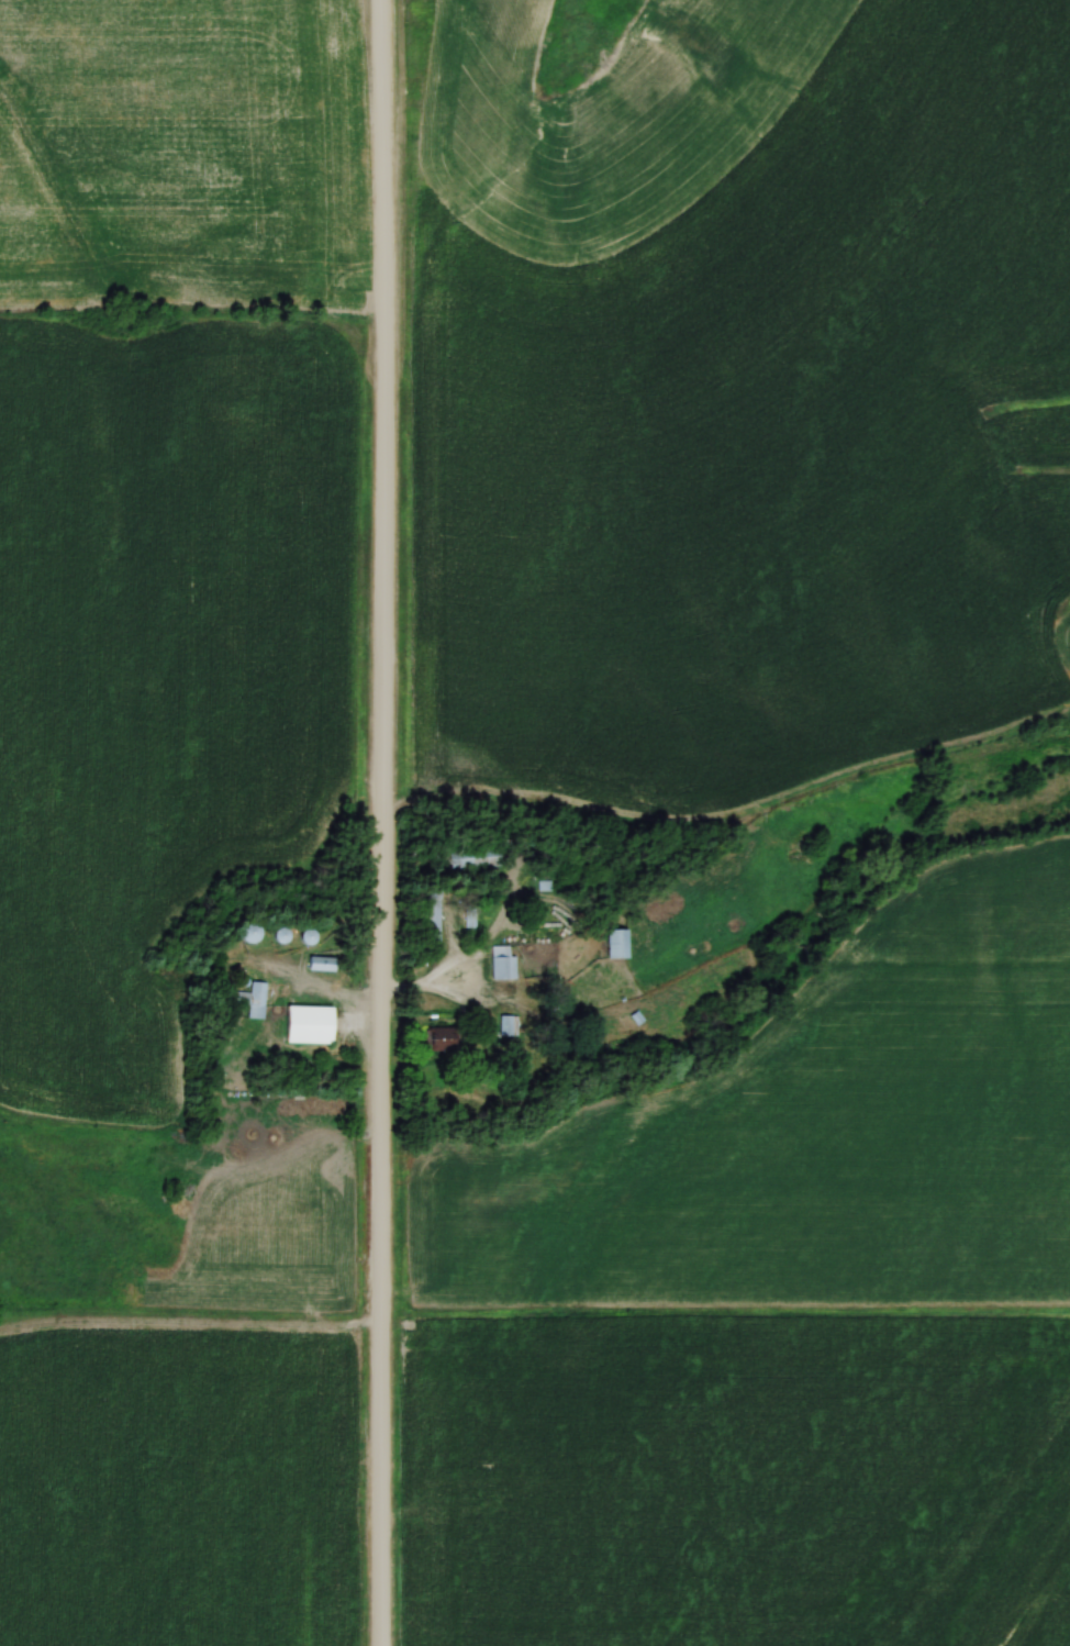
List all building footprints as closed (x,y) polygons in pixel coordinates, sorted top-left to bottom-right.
[(498,865),(498,846),(455,846),(455,865),(498,865)] [(437,948),(437,888),(422,888),(422,948),(437,948)] [(237,925),(238,940),(256,940),(255,924),(237,925)] [(274,942),(285,939),(281,927),(271,931),(274,942)] [(296,935),(303,944),(313,936),(306,927),(296,935)] [(604,929),(604,958),(623,958),(623,929),(604,929)] [(504,946),(488,946),(488,979),(512,979),(512,955),(504,955),(504,946)] [(331,970),(331,958),(306,957),(305,969),(331,970)] [(248,992),(224,990),(222,1003),(246,1006),(245,1017),(260,1019),(264,983),(249,981),(248,992)] [(329,1006),(282,1006),(282,1042),(329,1043),(329,1006)] [(452,1027),(424,1027),(424,1049),(452,1049),(452,1027)]
